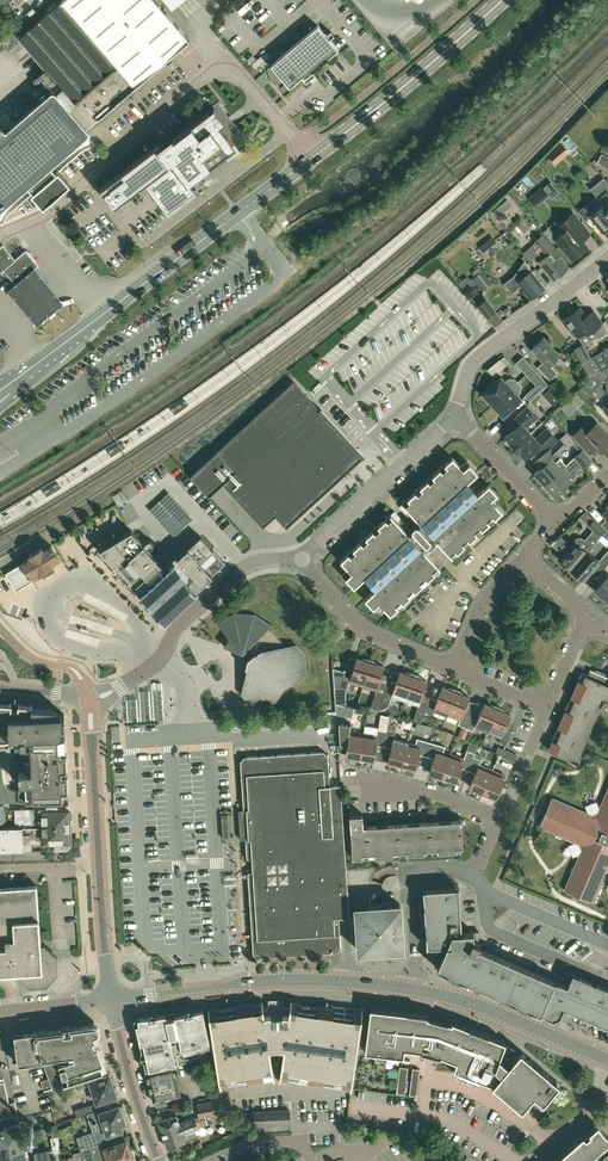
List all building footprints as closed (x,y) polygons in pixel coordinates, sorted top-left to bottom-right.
[(86,128),(189,40),(155,0),(62,0),(18,38),(45,69),(39,75),(33,81),(43,92),(49,86),(52,90),(53,89),(86,128)] [(304,77),(338,49),(318,25),(311,31),(311,30),(271,65),(289,87),(303,75),(304,77)] [(26,186),(52,163),(87,133),(88,131),(88,130),(86,128),(53,89),(52,90),(6,130),(0,123),(0,208),(26,186)] [(114,208),(145,184),(164,209),(192,189),(189,185),(247,140),(218,102),(169,139),(170,140),(161,147),(159,144),(100,189),(114,208)] [(555,163),(560,158),(554,151),(549,155),(555,163)] [(606,167),(607,163),(607,158),(601,155),(598,162),(606,167)] [(26,186),(43,205),(69,183),(52,163),(26,186)] [(604,178),(592,188),(604,203),(589,215),(602,231),(607,226),(607,183),(604,178)] [(541,187),(536,191),(543,199),(548,195),(541,187)] [(573,213),(564,220),(558,225),(563,232),(555,239),(572,259),(587,246),(582,240),(590,233),(573,213)] [(543,259),(539,263),(554,281),(569,268),(553,250),(554,249),(542,235),(535,241),(543,250),(539,254),(543,259)] [(25,273),(36,264),(25,250),(15,259),(2,245),(0,247),(0,272),(3,270),(14,282),(25,273)] [(518,287),(521,285),(530,298),(544,287),(525,261),(514,276),(505,283),(512,293),(519,288),(518,287)] [(32,264),(4,287),(33,322),(61,298),(32,264)] [(477,305),(487,317),(495,310),(486,299),(477,305)] [(607,331),(607,330),(593,310),(585,316),(579,308),(565,318),(578,336),(585,330),(588,333),(592,330),(598,338),(607,331)] [(543,338),(531,349),(543,362),(537,367),(549,380),(557,373),(549,364),(559,355),(543,338)] [(590,378),(603,370),(607,367),(607,347),(591,357),(582,362),(590,378)] [(515,363),(526,374),(533,367),(522,356),(515,363)] [(482,393),(493,405),(517,382),(514,379),(508,379),(505,381),(501,376),(482,393)] [(260,411),(204,462),(223,483),(263,527),(275,516),(284,525),(296,513),(348,465),(309,423),(322,411),(293,380),(260,411)] [(520,385),(517,382),(493,405),(503,416),(522,399),(517,394),(520,391),(520,385)] [(525,395),(530,401),(542,389),(537,384),(525,395)] [(515,447),(531,433),(526,427),(537,417),(527,406),(512,420),(516,426),(504,437),(506,438),(505,441),(506,444),(509,445),(511,444),(515,447)] [(600,452),(607,445),(607,434),(597,422),(588,430),(583,425),(573,435),(584,447),(590,441),(600,452)] [(535,438),(531,433),(515,447),(518,451),(517,454),(518,456),(520,458),(523,457),(525,458),(537,447),(541,453),(557,438),(546,427),(535,438)] [(534,474),(544,485),(566,464),(560,458),(556,462),(552,458),(566,445),(560,438),(533,463),(539,469),(534,474)] [(583,449),(575,456),(585,466),(592,459),(583,449)] [(379,602),(390,614),(440,567),(427,553),(438,542),(452,557),(502,510),(491,499),(497,493),(489,484),(478,493),(468,482),(478,472),(469,463),(463,468),(453,457),(402,503),(412,514),(416,518),(404,529),(401,525),(391,514),(340,560),(351,572),(345,577),(354,586),(364,577),(375,589),(365,598),(373,608),(379,602)] [(568,462),(566,464),(544,485),(554,495),(572,479),(576,475),(576,470),(568,462)] [(402,503),(399,506),(409,517),(412,514),(402,503)] [(394,510),(391,514),(401,525),(404,521),(394,510)] [(594,519),(589,525),(593,528),(593,531),(585,540),(582,537),(577,538),(574,541),(574,540),(559,558),(571,569),(587,551),(606,529),(594,519)] [(201,536),(166,567),(131,529),(99,549),(164,619),(225,563),(201,536)] [(59,559),(52,546),(43,551),(42,548),(29,555),(31,558),(5,573),(16,591),(41,576),(42,578),(56,570),(52,563),(59,559)] [(607,563),(607,550),(600,559),(606,565),(607,563)] [(587,551),(571,569),(583,580),(599,562),(587,551)] [(606,565),(598,574),(603,579),(594,589),(606,600),(607,597),(607,563),(606,565)] [(77,616),(91,609),(88,603),(74,611),(77,616)] [(284,684),(304,674),(299,655),(295,646),(282,648),(281,641),(269,627),(272,625),(255,613),(234,612),(217,622),(229,637),(224,645),(243,651),(244,651),(248,656),(247,657),(245,667),(249,668),(244,693),(250,700),(270,704),(284,684)] [(344,687),(347,688),(349,681),(363,685),(371,659),(370,659),(367,659),(363,658),(362,660),(356,658),(352,672),(344,669),(344,672),(339,686),(344,687)] [(371,659),(363,685),(377,689),(384,666),(377,664),(378,663),(374,661),(371,659)] [(335,703),(345,705),(344,697),(344,687),(339,686),(344,672),(333,669),(335,703)] [(549,750),(569,758),(567,761),(573,763),(577,765),(582,755),(579,754),(599,708),(607,712),(607,677),(605,675),(598,672),(590,669),(587,675),(585,674),(582,681),(579,680),(549,750)] [(387,683),(383,694),(382,697),(379,709),(380,710),(381,707),(384,708),(388,706),(392,694),(405,699),(414,673),(413,673),(410,673),(406,672),(405,673),(399,671),(395,685),(387,683)] [(405,699),(418,703),(417,708),(424,711),(429,697),(422,695),(426,681),(420,679),(421,677),(418,675),(414,674),(414,673),(405,699)] [(434,709),(447,714),(457,689),(456,689),(452,688),(449,688),(448,689),(442,687),(437,700),(429,697),(424,711),(432,714),(434,709)] [(457,689),(447,714),(460,719),(458,724),(465,727),(471,714),(463,710),(469,697),(463,695),(463,693),(460,691),(457,689)] [(382,697),(383,694),(376,691),(370,707),(378,709),(379,709),(382,697)] [(32,802),(32,801),(63,800),(63,798),(62,791),(68,791),(64,714),(63,714),(60,711),(55,708),(50,707),(32,706),(32,705),(0,702),(0,739),(8,739),(8,738),(20,737),(21,744),(25,744),(26,771),(18,772),(18,783),(27,783),(27,791),(19,791),(13,790),(8,787),(5,783),(3,777),(1,767),(0,761),(0,802),(32,802)] [(475,725),(488,731),(499,706),(498,706),(494,705),(491,705),(490,706),(484,703),(478,717),(471,714),(465,727),(473,730),(475,725)] [(354,708),(335,704),(336,713),(352,717),(354,708)] [(499,706),(488,731),(501,737),(498,742),(505,744),(509,735),(503,732),(510,715),(505,712),(505,711),(502,709),(499,707),(499,706)] [(389,718),(380,716),(378,730),(386,732),(389,718)] [(359,760),(363,733),(349,731),(350,723),(338,721),(340,739),(348,741),(345,755),(352,756),(352,757),(355,759),(359,760)] [(363,733),(359,760),(360,760),(363,760),(367,760),(367,758),(374,759),(376,745),(384,746),(386,732),(378,730),(377,735),(363,733)] [(395,733),(386,732),(384,746),(391,748),(388,762),(394,763),(394,764),(397,766),(401,768),(406,744),(407,745),(407,742),(393,738),(395,733)] [(415,746),(407,745),(406,744),(401,768),(405,768),(409,768),(409,767),(416,768),(419,754),(426,756),(430,742),(417,738),(415,746)] [(426,756),(434,758),(429,772),(435,774),(435,776),(438,778),(441,779),(441,780),(442,780),(449,756),(442,754),(445,746),(438,744),(430,742),(426,756)] [(501,754),(500,755),(514,761),(517,755),(503,749),(501,754)] [(461,768),(468,770),(473,756),(475,753),(466,750),(464,758),(450,754),(449,756),(442,780),(442,779),(446,780),(450,781),(450,779),(456,781),(461,768)] [(349,916),(346,869),(340,786),(340,784),(330,784),(328,754),(326,754),(324,752),(324,751),(243,756),(243,757),(242,759),(241,759),(244,809),(239,809),(241,839),(246,838),(247,858),(254,858),(255,871),(248,872),(254,954),(255,954),(257,955),(257,957),(338,951),(338,950),(339,948),(341,948),(339,917),(349,916)] [(481,795),(492,770),(479,764),(481,759),(473,756),(468,770),(475,773),(469,786),(475,789),(475,790),(478,792),(481,794),(481,795)] [(505,776),(492,770),(481,795),(482,795),(486,796),(489,796),(490,795),(496,798),(505,776)] [(591,815),(551,798),(547,807),(545,812),(539,825),(579,843),(582,850),(565,890),(574,894),(579,896),(592,902),(607,866),(607,790),(598,812),(591,815)] [(52,848),(55,845),(63,845),(67,840),(69,840),(68,808),(57,808),(57,805),(47,805),(47,809),(15,810),(15,826),(0,827),(0,850),(52,848)] [(463,846),(461,819),(363,825),(362,813),(349,814),(352,857),(457,850),(456,847),(463,846)] [(38,902),(36,884),(0,886),(0,971),(16,970),(17,973),(30,985),(47,984),(58,971),(57,954),(44,943),(40,943),(38,902)] [(581,975),(577,974),(572,972),(567,985),(478,946),(480,942),(475,939),(479,931),(478,930),(462,932),(459,886),(423,889),(427,946),(443,944),(443,952),(437,967),(556,1019),(559,1017),(564,1006),(566,1008),(607,1026),(607,987),(581,975)] [(352,944),(396,941),(393,897),(349,900),(352,944)] [(237,1007),(217,1010),(217,1009),(209,1010),(209,1009),(208,1009),(220,1089),(222,1089),(221,1087),(273,1079),(273,1081),(275,1080),(274,1073),(281,1073),(279,1080),(281,1081),(281,1078),(350,1088),(350,1090),(351,1091),(363,1007),(362,1007),(362,1008),(355,1007),(354,1008),(335,1006),(335,1004),(328,1003),(328,1002),(326,1002),(326,1007),(319,1006),(319,1007),(299,1004),(299,1003),(292,1002),(292,1001),(291,1001),(290,1006),(284,1006),(269,1006),(263,1007),(262,1001),(261,1001),(261,1003),(252,1005),(252,1003),(236,1006),(237,1007)] [(427,1012),(366,1003),(359,1046),(398,1050),(398,1042),(420,1046),(420,1050),(439,1055),(440,1053),(450,1056),(448,1063),(489,1081),(492,1082),(491,1083),(521,1108),(533,1094),(542,1101),(552,1090),(559,1082),(520,1049),(519,1050),(505,1042),(505,1040),(452,1018),(451,1020),(427,1014),(427,1012)] [(146,1069),(173,1062),(201,1057),(200,1050),(211,1047),(211,1044),(203,1008),(174,1015),(174,1016),(166,1018),(165,1013),(138,1017),(139,1022),(136,1023),(146,1069)] [(14,1033),(14,1035),(19,1065),(29,1063),(29,1059),(42,1057),(50,1082),(43,1085),(45,1090),(103,1070),(100,1061),(105,1059),(95,1032),(98,1030),(99,1027),(98,1024),(95,1022),(92,1023),(14,1033)] [(146,1070),(147,1071),(154,1100),(181,1094),(174,1064),(146,1070)] [(407,1066),(398,1065),(395,1091),(403,1092),(407,1066)] [(420,1068),(413,1068),(412,1077),(419,1078),(420,1068)] [(97,1101),(117,1095),(116,1094),(118,1092),(116,1087),(114,1086),(109,1073),(90,1079),(92,1087),(91,1088),(90,1089),(89,1090),(89,1092),(90,1093),(90,1094),(91,1095),(92,1095),(93,1096),(94,1096),(95,1095),(97,1101)] [(77,1090),(88,1086),(86,1079),(74,1083),(77,1090)] [(18,1115),(15,1102),(9,1103),(5,1082),(0,1083),(0,1082),(0,1119),(18,1115)] [(228,1096),(222,1098),(224,1111),(234,1107),(228,1096)] [(224,1111),(222,1098),(198,1103),(200,1116),(201,1116),(206,1115),(224,1111)] [(78,1116),(95,1110),(93,1103),(75,1110),(78,1116)] [(77,1136),(82,1150),(95,1145),(94,1143),(109,1138),(107,1134),(118,1130),(118,1132),(124,1130),(121,1123),(125,1122),(123,1117),(126,1116),(123,1106),(120,1107),(119,1104),(99,1111),(103,1122),(104,1127),(77,1136)] [(291,1123),(290,1109),(254,1111),(255,1125),(291,1123)] [(201,1116),(200,1116),(196,1117),(195,1116),(179,1122),(177,1115),(158,1122),(167,1147),(197,1136),(194,1128),(199,1127),(199,1126),(208,1123),(206,1115),(201,1116)] [(0,1160),(27,1160),(19,1124),(0,1128),(0,1160)] [(607,1143),(607,1136),(598,1124),(584,1136),(583,1135),(554,1160),(587,1160),(607,1143)] [(61,1148),(58,1136),(51,1137),(53,1150),(61,1148)] [(95,1145),(82,1150),(79,1151),(82,1160),(95,1160),(108,1157),(110,1160),(126,1160),(133,1159),(133,1158),(135,1157),(132,1149),(130,1150),(127,1140),(104,1147),(103,1143),(95,1145)] [(55,1156),(51,1157),(49,1148),(31,1151),(33,1160),(56,1160),(55,1156)] [(600,1157),(604,1160),(607,1160),(607,1148),(600,1157)]
